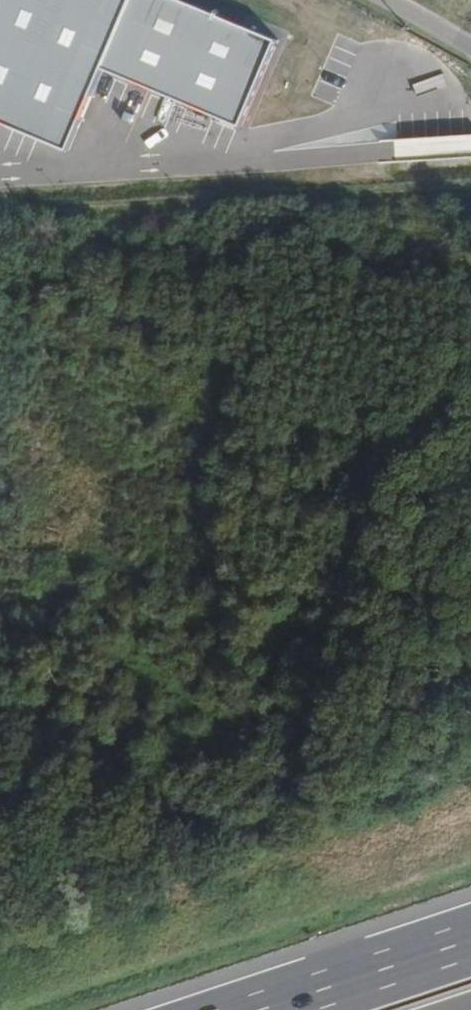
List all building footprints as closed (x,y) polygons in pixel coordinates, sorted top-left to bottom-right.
[(72,150),(103,68),(237,125),(275,36),(190,0),(0,0),(0,121),(72,150)] [(470,156),(470,135),(398,136),(399,158),(470,156)]
